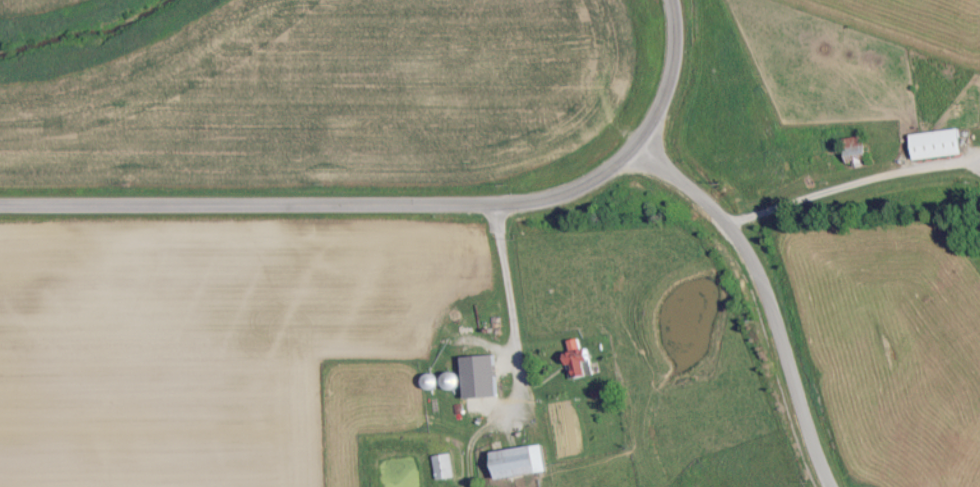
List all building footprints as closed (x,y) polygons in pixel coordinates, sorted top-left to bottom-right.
[(908,134),(911,160),(960,154),(956,128),(908,134)] [(842,138),(844,166),(865,163),(862,135),(842,138)] [(579,347),(576,337),(562,340),(571,376),(589,372),(583,346),(579,347)] [(486,387),(486,359),(475,359),(475,346),(463,346),(463,387),(486,387)] [(456,386),(454,371),(441,373),(443,388),(456,386)] [(421,378),(427,388),(436,383),(430,372),(421,378)] [(490,450),(494,478),(534,472),(530,444),(490,450)] [(431,454),(433,478),(451,477),(449,452),(431,454)]
